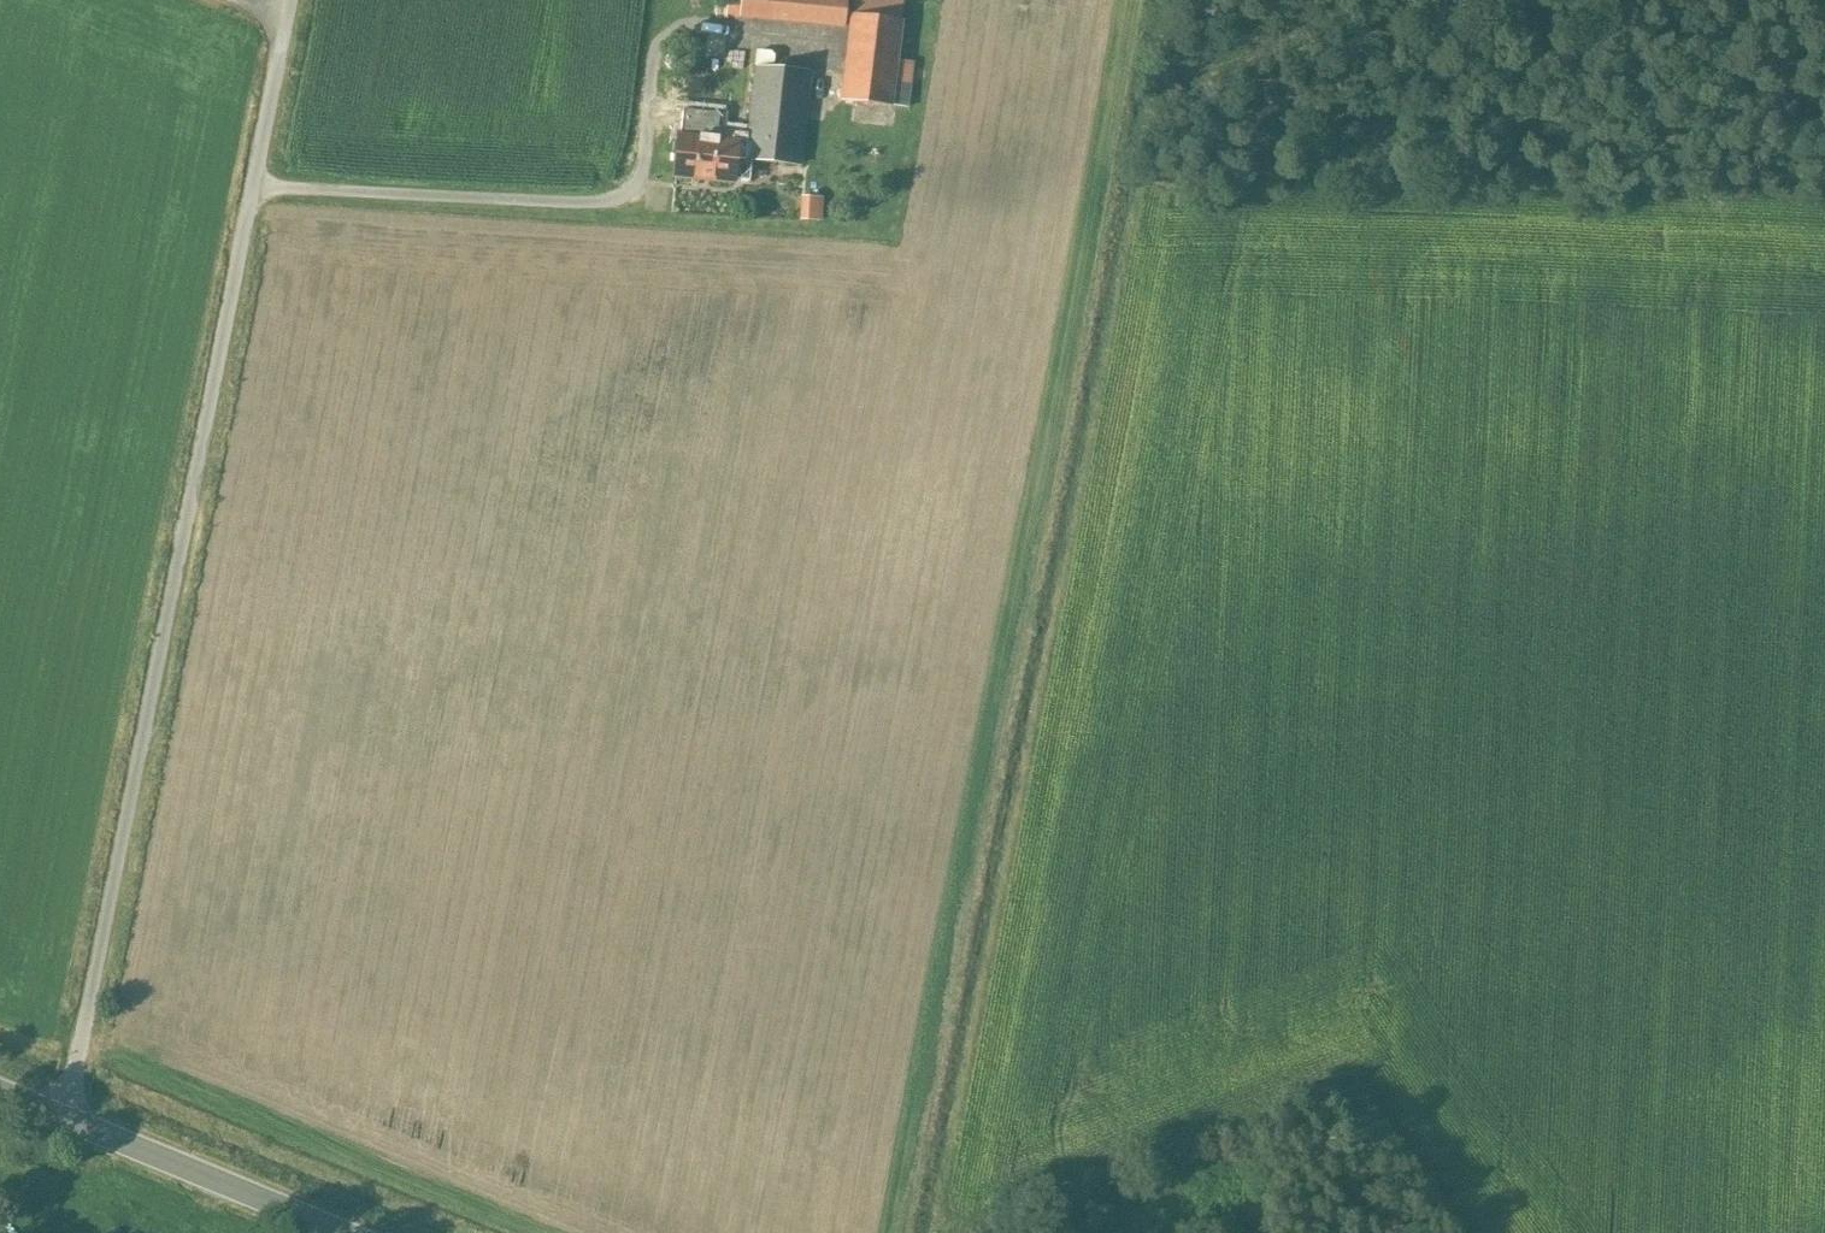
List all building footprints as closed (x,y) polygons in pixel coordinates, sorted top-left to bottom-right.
[(740,16),(845,26),(848,0),(742,0),(740,16)] [(901,20),(853,15),(843,101),(891,106),(895,74),(896,60),(901,20)] [(771,52),(759,51),(757,67),(773,68),(775,56),(771,52)] [(912,62),(896,60),(895,74),(911,76),(912,62)] [(773,68),(757,67),(748,143),(738,142),(736,160),(752,161),(799,165),(810,72),(773,68)] [(911,76),(895,74),(891,106),(907,107),(911,76)] [(705,137),(680,135),(675,177),(733,183),(734,181),(736,160),(738,142),(738,141),(705,137)] [(752,161),(736,160),(734,181),(750,183),(752,161)] [(804,195),(804,220),(828,220),(828,195),(804,195)]
